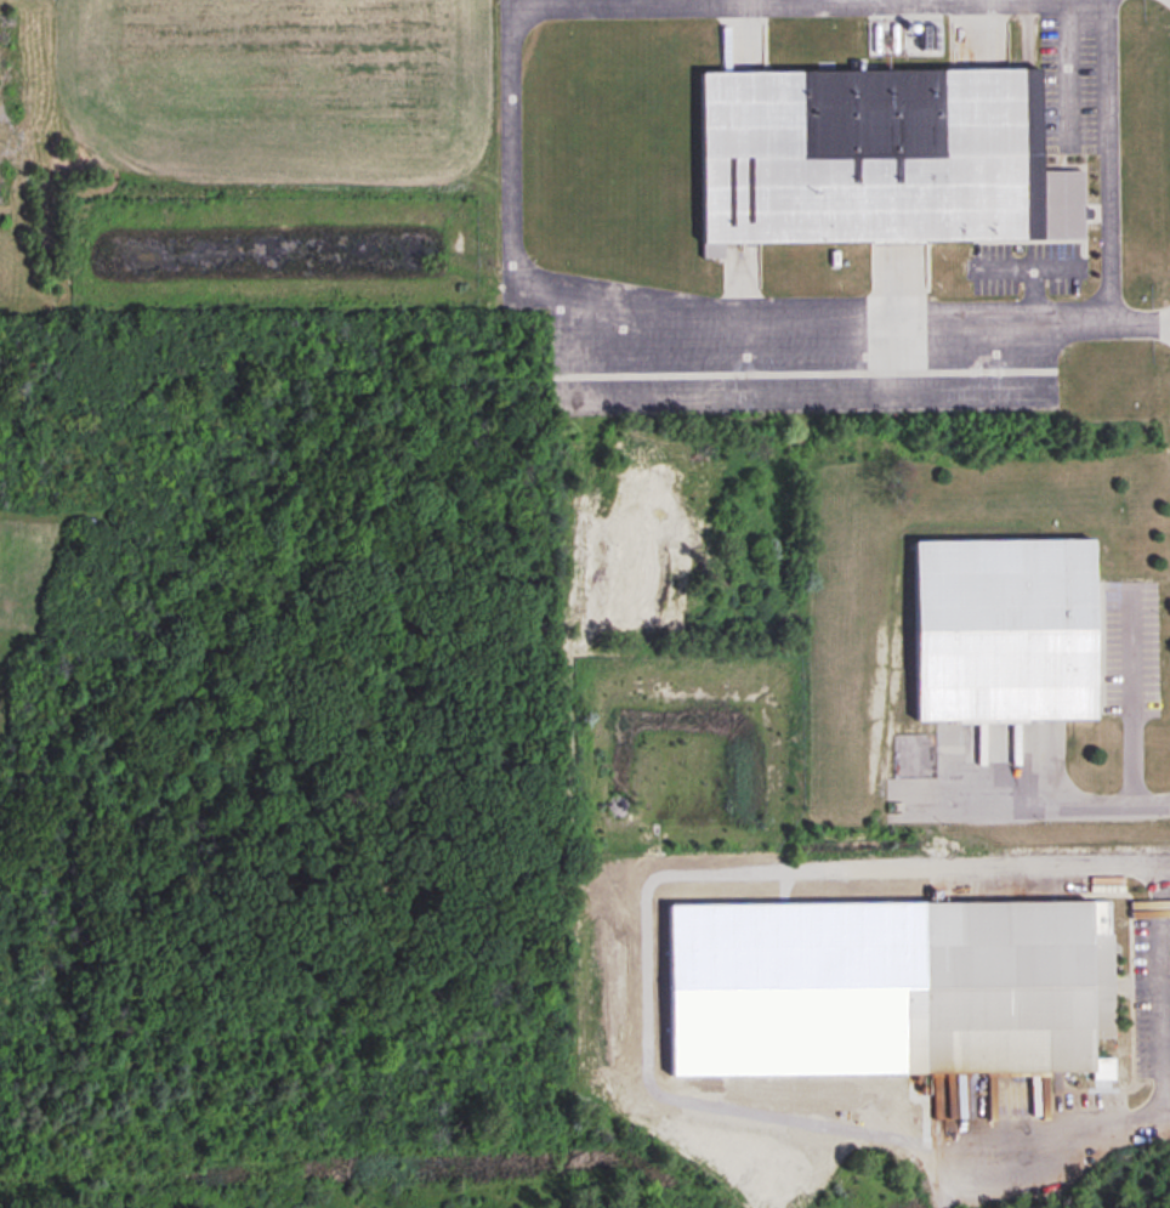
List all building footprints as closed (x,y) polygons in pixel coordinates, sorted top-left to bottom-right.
[(698,73),(700,257),(721,257),(721,244),(1083,240),(1081,171),(1038,171),(1036,69),(698,73)] [(913,541),(914,722),(1092,721),(1092,541),(913,541)] [(1113,1039),(1113,936),(1090,936),(1090,903),(920,904),(921,1074),(1092,1074),(1091,1039),(1113,1039)]
